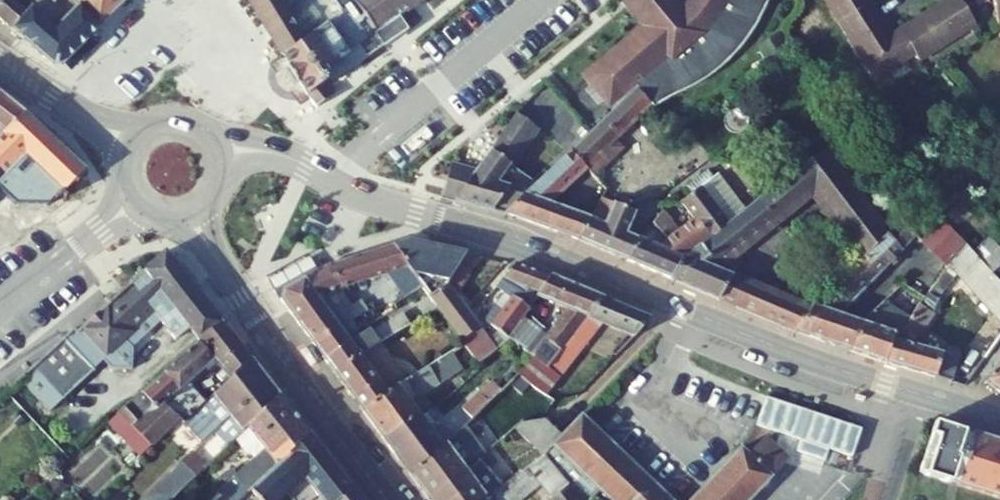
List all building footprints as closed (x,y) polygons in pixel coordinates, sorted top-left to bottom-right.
[(35,0),(18,0),(14,4),(10,0),(1,0),(0,2),(0,19),(12,29),(35,0)] [(125,0),(35,0),(12,29),(52,65),(61,65),(125,0)] [(263,22),(285,10),(279,0),(250,0),(263,22)] [(401,20),(398,19),(424,0),(332,0),(341,12),(303,41),(293,24),(272,36),(288,63),(290,66),(297,83),(299,82),(307,94),(317,107),(321,104),(335,93),(329,85),(387,44),(383,40),(401,20)] [(653,30),(650,32),(647,33),(625,45),(606,57),(636,88),(652,105),(653,105),(739,51),(743,46),(758,24),(769,0),(688,0),(682,8),(675,0),(629,0),(653,30)] [(647,33),(650,32),(653,30),(629,0),(619,0),(647,33)] [(832,9),(831,10),(839,24),(873,3),(871,0),(827,0),(832,9)] [(977,27),(960,0),(944,0),(940,3),(941,5),(928,13),(927,11),(920,15),(922,17),(900,30),(903,34),(916,54),(920,61),(961,34),(963,36),(977,27)] [(903,34),(890,42),(887,37),(892,33),(887,25),(885,27),(881,19),(882,18),(873,3),(839,24),(849,38),(850,37),(877,78),(916,54),(903,34)] [(272,36),(293,24),(285,10),(263,22),(272,36)] [(387,44),(408,29),(401,20),(383,40),(387,44)] [(739,51),(653,105),(655,108),(656,106),(660,104),(666,100),(671,98),(677,95),(683,93),(688,90),(695,86),(701,83),(706,79),(713,74),(720,69),(726,64),(733,57),(739,51)] [(617,106),(636,88),(606,57),(595,66),(582,78),(605,104),(611,99),(617,106)] [(571,151),(594,177),(625,148),(617,140),(641,116),(652,105),(636,88),(617,106),(591,132),(571,151)] [(25,113),(0,94),(0,137),(25,113)] [(85,170),(47,134),(25,113),(0,137),(0,179),(16,163),(52,198),(48,203),(49,204),(61,194),(62,196),(65,198),(66,197),(62,192),(85,170)] [(504,174),(537,127),(517,114),(476,172),(451,164),(447,180),(453,182),(448,198),(456,200),(492,211),(505,214),(524,194),(495,185),(504,174)] [(868,208),(853,189),(823,150),(745,210),(727,224),(709,238),(699,246),(682,257),(671,279),(719,300),(738,308),(795,332),(810,311),(748,284),(732,277),(715,270),(812,194),(839,229),(850,244),(858,253),(863,259),(887,233),(868,208)] [(582,174),(599,192),(604,187),(594,177),(571,151),(536,184),(524,194),(505,214),(578,240),(590,219),(550,204),(582,174)] [(700,187),(727,224),(745,210),(718,174),(713,177),(708,170),(686,186),(692,193),(700,187)] [(524,194),(536,184),(504,174),(495,185),(524,194)] [(447,180),(442,196),(448,198),(453,182),(447,180)] [(853,189),(868,208),(880,199),(865,180),(853,189)] [(695,219),(709,238),(727,224),(700,187),(692,193),(682,201),(682,202),(695,219)] [(617,256),(627,235),(635,213),(631,211),(624,208),(607,201),(609,197),(604,194),(590,219),(578,240),(617,256)] [(679,231),(664,210),(652,222),(656,227),(667,240),(657,247),(682,257),(699,246),(709,238),(695,219),(679,231)] [(910,212),(900,221),(914,235),(919,241),(929,232),(910,212)] [(947,268),(953,261),(966,246),(942,219),(929,232),(919,241),(947,268)] [(900,221),(887,233),(863,259),(826,296),(816,307),(813,306),(810,311),(795,332),(836,346),(853,352),(861,322),(845,317),(839,315),(914,235),(900,221)] [(656,227),(641,241),(637,239),(628,261),(671,279),(682,257),(657,247),(667,240),(656,227)] [(842,250),(850,244),(839,229),(831,236),(842,250)] [(637,239),(627,235),(617,256),(628,261),(637,239)] [(989,237),(972,252),(991,273),(999,266),(999,249),(989,237)] [(430,297),(447,284),(458,267),(467,254),(407,242),(392,246),(408,267),(422,287),(429,297),(430,297)] [(360,256),(368,280),(408,267),(392,246),(360,256)] [(999,323),(999,283),(991,273),(972,252),(966,246),(953,261),(947,268),(928,294),(937,300),(956,274),(999,323)] [(19,379),(49,412),(50,411),(94,370),(93,368),(102,360),(110,369),(132,370),(133,348),(132,347),(160,321),(175,340),(190,329),(200,340),(221,324),(165,252),(130,283),(76,332),(74,329),(20,378),(19,379)] [(863,259),(858,253),(821,291),(826,296),(863,259)] [(355,284),(368,280),(360,256),(346,260),(349,268),(352,277),(355,284)] [(358,293),(355,284),(352,277),(349,268),(346,260),(326,267),(282,292),(281,300),(299,325),(323,308),(326,312),(346,300),(358,293)] [(515,264),(502,280),(524,293),(519,301),(530,308),(537,297),(551,278),(515,264)] [(991,273),(999,283),(999,266),(991,273)] [(456,297),(470,274),(458,267),(447,284),(456,297)] [(551,278),(537,297),(555,304),(562,282),(551,278)] [(490,324),(499,331),(508,337),(522,320),(530,308),(519,301),(524,293),(502,280),(497,287),(504,293),(509,297),(502,308),(496,304),(486,318),(486,322),(490,324)] [(555,304),(566,309),(545,338),(532,356),(535,358),(548,368),(603,300),(562,282),(555,304)] [(508,337),(499,331),(488,339),(456,297),(447,284),(430,297),(438,308),(465,344),(480,363),(510,339),(508,337)] [(504,293),(496,304),(502,308),(509,297),(504,293)] [(417,305),(424,316),(438,308),(430,297),(429,297),(417,305)] [(930,302),(925,298),(925,299),(920,305),(910,320),(896,341),(892,340),(886,362),(936,377),(952,382),(960,354),(944,350),(942,354),(914,346),(934,315),(925,308),(930,302)] [(299,325),(325,360),(349,342),(349,343),(361,335),(360,335),(352,321),(366,312),(364,308),(361,301),(350,307),(346,300),(326,312),(323,308),(299,325)] [(602,323),(635,336),(651,319),(603,300),(548,368),(560,377),(602,323)] [(861,322),(853,352),(886,362),(892,340),(896,341),(910,320),(883,302),(861,322)] [(325,360),(335,373),(359,355),(378,343),(395,333),(410,325),(404,313),(373,332),(373,335),(369,329),(360,335),(361,335),(349,343),(349,342),(325,360)] [(435,317),(428,316),(426,325),(434,326),(435,317)] [(522,320),(508,337),(510,339),(532,356),(545,338),(522,320)] [(176,415),(165,404),(214,359),(230,380),(251,361),(221,324),(200,340),(120,412),(152,446),(179,420),(176,415)] [(359,355),(335,373),(363,412),(386,394),(396,386),(405,380),(378,343),(359,355)] [(453,377),(464,370),(453,351),(441,359),(453,377)] [(517,375),(537,389),(538,390),(545,395),(560,377),(548,368),(535,358),(517,375)] [(428,405),(422,396),(453,377),(441,359),(405,380),(396,386),(386,394),(363,412),(383,439),(417,413),(428,405)] [(186,423),(204,442),(214,431),(230,416),(268,382),(251,361),(230,380),(213,396),(205,404),(186,423)] [(984,382),(999,394),(999,361),(984,382)] [(493,427),(513,409),(537,389),(517,375),(502,390),(472,419),(446,444),(442,447),(409,474),(428,499),(466,470),(457,457),(493,427)] [(462,409),(472,419),(502,390),(493,381),(481,393),(480,392),(462,409)] [(214,431),(229,445),(235,439),(247,427),(279,397),(268,382),(230,416),(214,431)] [(22,395),(16,388),(9,395),(15,402),(22,395)] [(9,395),(6,398),(12,405),(15,402),(9,395)] [(179,420),(185,425),(186,423),(205,404),(195,395),(176,415),(179,420)] [(859,427),(764,396),(755,424),(800,439),(796,449),(824,458),(827,448),(850,456),(859,427)] [(250,491),(277,465),(308,434),(279,397),(247,427),(264,449),(254,458),(216,493),(223,499),(240,499),(250,491)] [(409,474),(442,447),(429,429),(440,421),(432,411),(428,405),(417,413),(383,439),(409,474)] [(523,422),(514,410),(513,409),(493,427),(503,439),(515,429),(523,422)] [(141,457),(152,446),(120,412),(109,423),(141,457)] [(582,414),(562,436),(552,446),(600,491),(609,499),(672,499),(582,414)] [(505,485),(522,472),(543,455),(552,446),(562,436),(545,419),(523,422),(515,429),(530,443),(506,461),(502,456),(486,469),(474,480),(466,470),(428,499),(481,499),(485,496),(487,498),(489,496),(505,485)] [(999,499),(999,442),(931,420),(918,472),(958,485),(958,486),(999,499)] [(246,454),(252,455),(254,458),(264,449),(247,427),(235,439),(246,454)] [(352,490),(342,478),(308,434),(277,465),(250,491),(258,499),(283,499),(288,495),(293,499),(315,499),(320,496),(323,499),(341,499),(352,490)] [(748,454),(741,446),(690,499),(750,499),(790,458),(767,438),(753,450),(748,454)] [(600,491),(552,446),(543,455),(569,485),(568,486),(578,499),(591,499),(600,491)] [(192,472),(203,462),(193,452),(182,463),(192,472)] [(568,486),(569,485),(543,455),(522,472),(505,485),(518,499),(521,499),(525,497),(520,491),(535,478),(540,484),(552,499),(550,499),(578,499),(568,486)] [(466,470),(474,480),(486,469),(479,459),(466,470)] [(196,476),(192,472),(182,463),(145,499),(171,499),(196,476)] [(520,491),(525,497),(540,484),(535,478),(520,491)] [(48,491),(61,494),(63,483),(50,481),(48,491)] [(505,485),(489,496),(492,499),(518,499),(505,485)] [(352,490),(341,499),(359,499),(352,490)] [(250,491),(240,499),(258,499),(250,491)]
